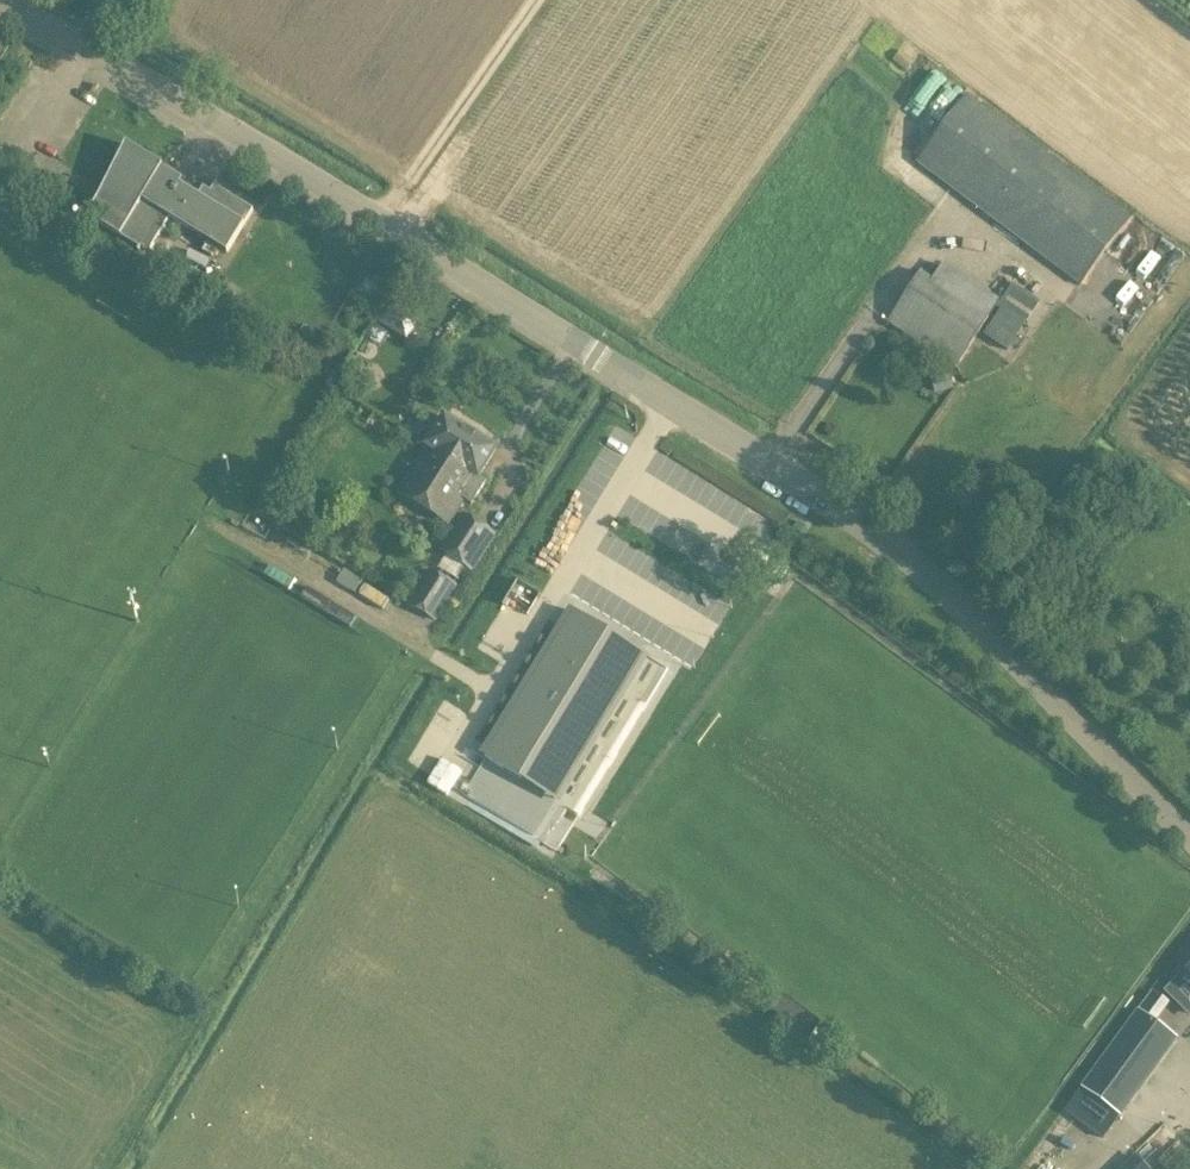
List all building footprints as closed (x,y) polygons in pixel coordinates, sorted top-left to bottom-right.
[(967,94),(916,163),(1081,287),(1132,219),(967,94)] [(172,219),(227,253),(253,210),(214,187),(206,200),(160,173),(163,167),(128,146),(86,217),(150,255),(172,219)] [(1142,264),(1153,277),(1173,260),(1163,247),(1142,264)] [(210,278),(183,262),(176,274),(202,290),(210,278)] [(920,273),(887,324),(955,369),(999,302),(944,265),(933,281),(920,273)] [(366,281),(359,293),(370,300),(378,288),(366,281)] [(1003,308),(985,335),(1008,350),(1026,323),(1003,308)] [(381,313),(368,333),(401,353),(413,333),(381,313)] [(951,375),(937,379),(940,392),(954,389),(951,375)] [(427,445),(428,446),(398,493),(448,525),(468,494),(476,499),(486,482),(479,478),(497,449),(446,417),(427,445)] [(991,511),(977,527),(988,537),(1002,520),(991,511)] [(472,572),(496,535),(464,514),(440,550),(472,572)] [(338,582),(349,589),(357,577),(345,570),(338,582)] [(457,587),(432,571),(411,605),(436,619),(457,587)] [(575,612),(463,795),(532,837),(644,654),(606,631),(608,626),(600,621),(598,626),(575,612)] [(1189,1013),(1189,959),(1177,973),(1182,978),(1168,992),(1189,1013)] [(1120,1116),(1177,1040),(1138,1011),(1082,1088),(1120,1116)] [(1124,1168),(1148,1168),(1136,1157),(1124,1168)]
